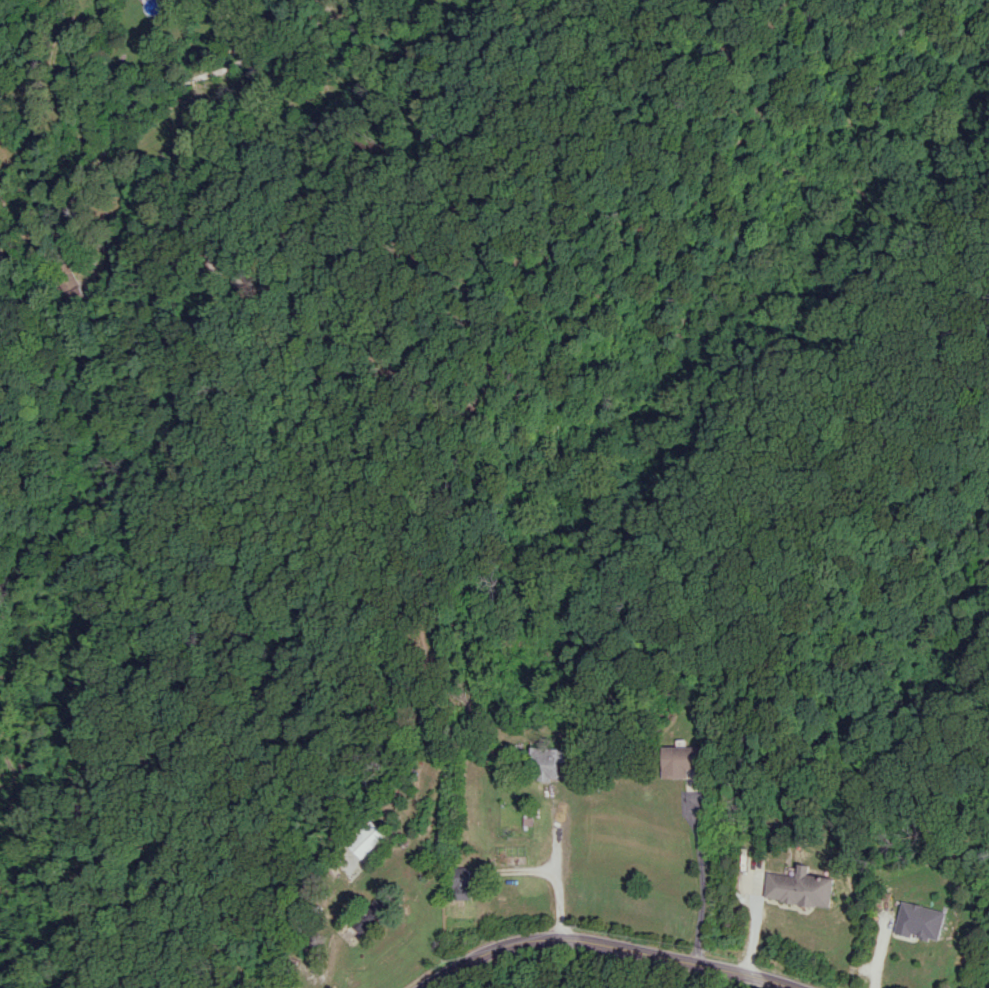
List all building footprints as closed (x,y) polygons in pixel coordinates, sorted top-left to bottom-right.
[(664,777),(691,778),(691,768),(702,768),(703,746),(664,746),(664,777)] [(536,779),(563,780),(564,748),(536,747),(536,779)] [(360,858),(385,835),(371,820),(346,844),(360,858)] [(764,898),(829,908),(834,877),(808,874),(810,865),(798,863),(797,875),(768,870),(764,898)] [(454,899),(470,899),(469,866),(453,866),(454,899)] [(385,910),(376,900),(351,924),(361,934),(385,910)] [(945,911),(901,900),(893,931),(937,942),(945,911)]
